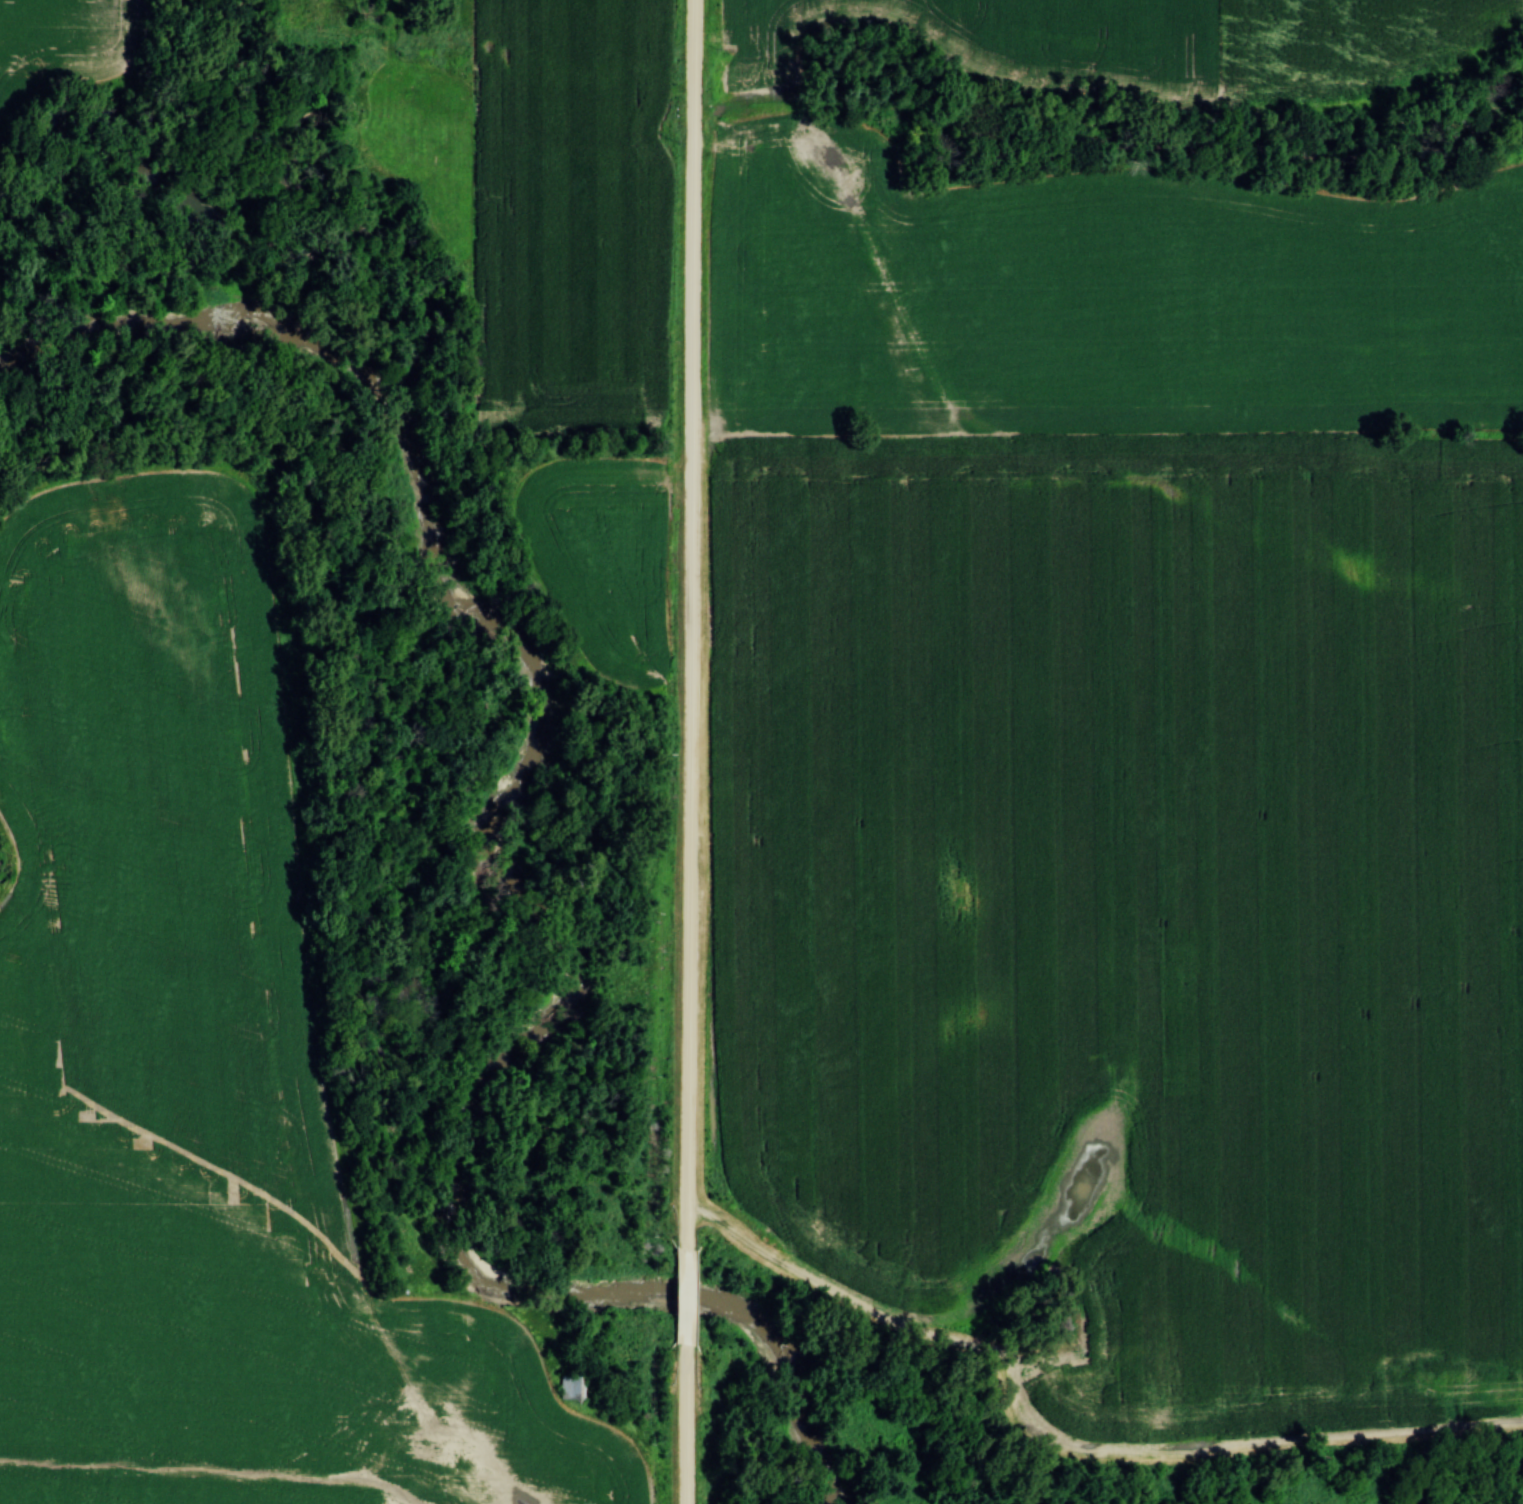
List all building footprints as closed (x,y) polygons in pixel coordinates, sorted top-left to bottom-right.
[(558,1402),(579,1402),(579,1377),(558,1377),(558,1402)]
